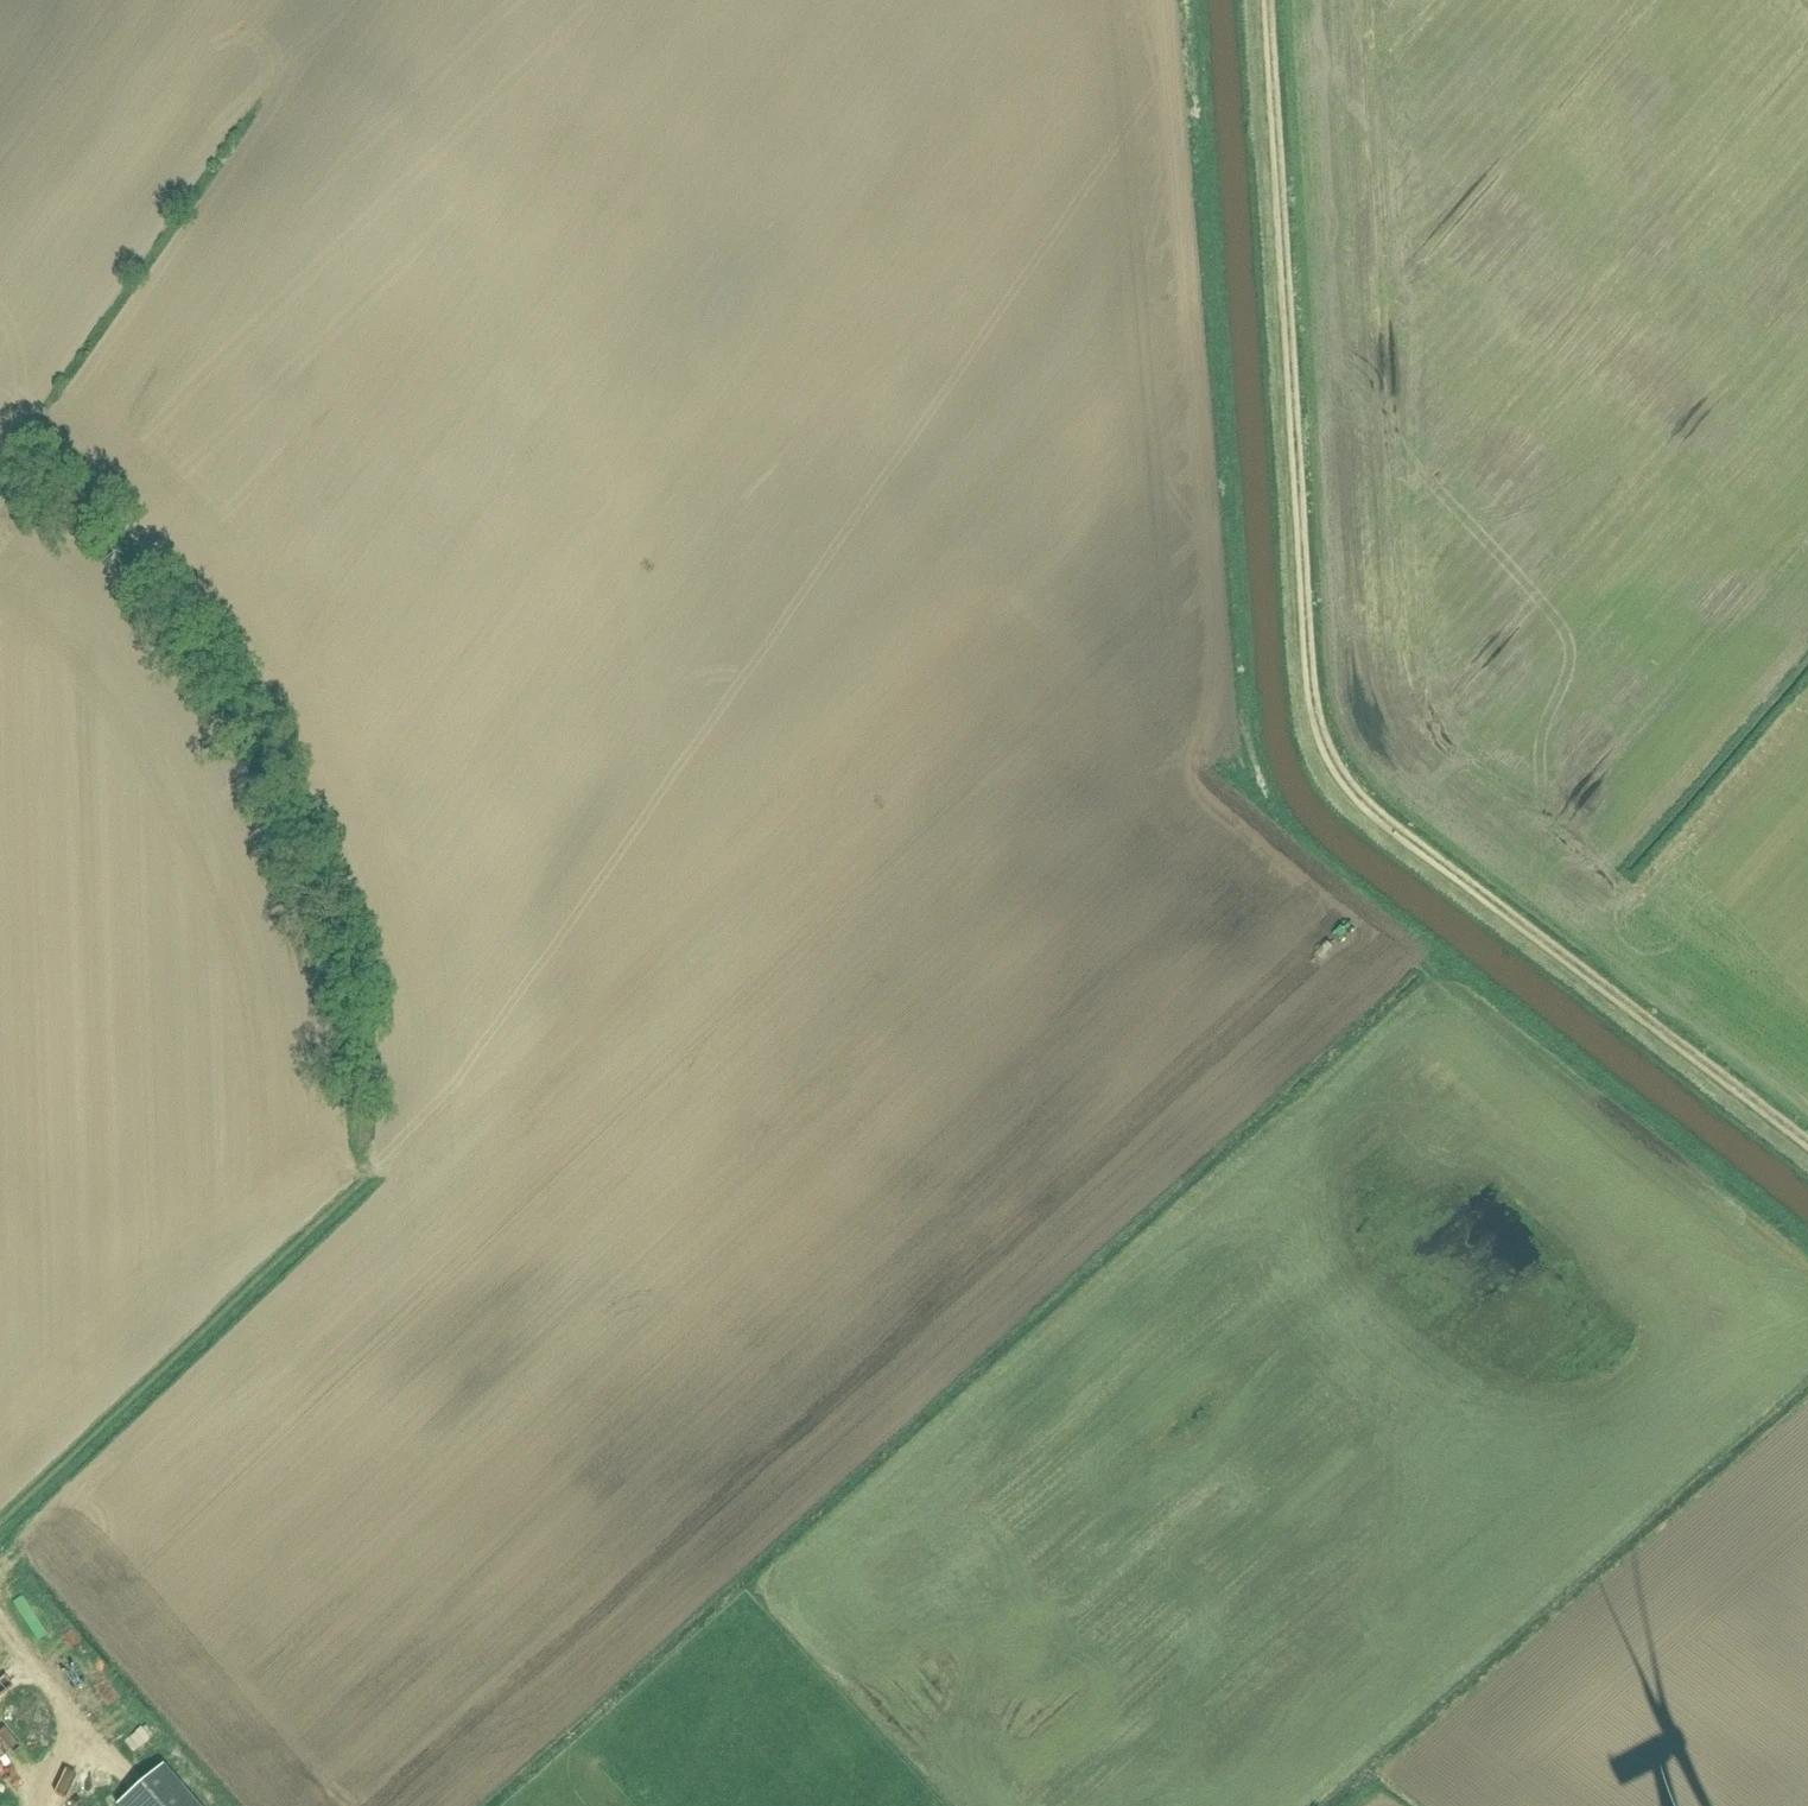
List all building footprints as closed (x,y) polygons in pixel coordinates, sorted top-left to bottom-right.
[(118,1805),(194,1805),(162,1768),(118,1805)]
